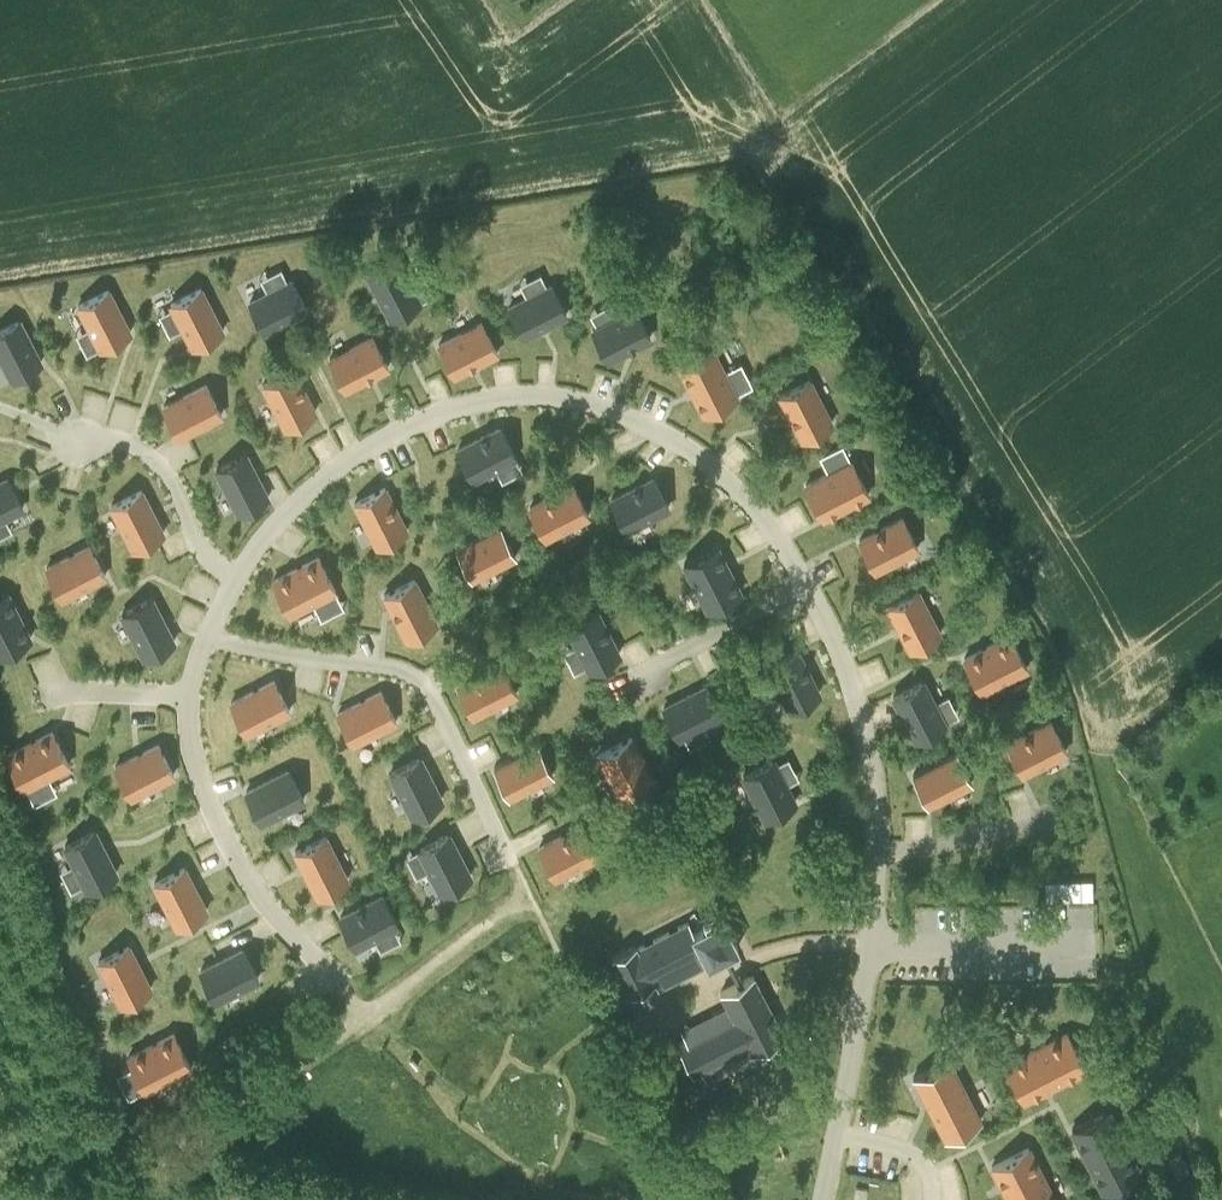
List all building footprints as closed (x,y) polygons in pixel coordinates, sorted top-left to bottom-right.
[(398,260),(369,275),(390,318),(420,302),(398,260)] [(307,309),(292,280),(249,302),(265,331),(307,309)] [(551,284),(508,306),(524,336),(567,314),(551,284)] [(201,287),(169,303),(192,347),(224,331),(201,287)] [(100,349),(131,332),(109,288),(77,304),(100,349)] [(593,329),(608,359),(650,337),(635,307),(593,329)] [(12,378),(41,363),(19,319),(0,329),(0,356),(12,378)] [(482,322),(439,344),(454,374),(497,352),(482,322)] [(345,388),(388,366),(373,336),(330,358),(345,388)] [(736,393),(709,349),(680,367),(707,411),(736,393)] [(285,427),(315,411),(293,368),(263,384),(285,427)] [(779,395),(802,438),(832,423),(810,379),(779,395)] [(223,414),(206,383),(162,405),(178,437),(223,414)] [(473,478),(516,456),(500,426),(458,448),(473,478)] [(238,513),(269,497),(246,453),(215,469),(238,513)] [(853,464),(807,487),(823,517),(868,494),(853,464)] [(611,499),(626,529),(669,507),(653,477),(611,499)] [(23,507),(8,478),(0,482),(0,519),(23,507)] [(530,507),(545,537),(588,515),(573,485),(530,507)] [(354,502),(376,545),(407,530),(385,487),(354,502)] [(110,505),(133,549),(164,532),(142,488),(110,505)] [(905,516),(859,540),(875,570),(920,547),(905,516)] [(457,549),(472,579),(516,557),(500,526),(457,549)] [(46,566),(62,598),(106,576),(90,544),(46,566)] [(707,609),(741,592),(717,546),(684,563),(707,609)] [(319,556),(272,579),(290,614),(336,590),(319,556)] [(384,595),(406,637),(436,622),(414,579),(384,595)] [(8,592),(0,595),(0,654),(31,638),(8,592)] [(910,650),(940,634),(920,594),(889,609),(910,650)] [(152,597),(121,613),(144,657),(175,641),(152,597)] [(597,611),(568,626),(589,669),(619,654),(597,611)] [(980,688),(1025,665),(1010,634),(964,658),(980,688)] [(768,665),(789,708),(820,692),(798,650),(768,665)] [(458,684),(473,715),(516,692),(501,662),(458,684)] [(246,733),(290,710),(274,679),(230,701),(246,733)] [(915,738),(945,723),(923,681),(893,696),(915,738)] [(706,685),(663,707),(679,737),(721,715),(706,685)] [(337,712),(353,744),(397,721),(381,690),(337,712)] [(1023,773),(1066,751),(1051,720),(1007,743),(1023,773)] [(52,730),(6,754),(24,788),(70,764),(52,730)] [(632,736),(598,753),(622,799),(655,782),(632,736)] [(115,765),(131,797),(175,774),(158,743),(115,765)] [(553,775),(537,744),(494,766),(509,797),(553,775)] [(913,775),(928,805),(972,783),(956,752),(913,775)] [(420,756),(390,771),(412,814),(442,799),(420,756)] [(773,760),(743,775),(765,818),(795,802),(773,760)] [(289,769),(246,791),(261,821),(304,799),(289,769)] [(555,877),(598,855),(582,824),(539,846),(555,877)] [(87,888),(116,873),(94,830),(64,845),(87,888)] [(419,848),(441,891),(471,876),(449,833),(419,848)] [(326,835),(294,851),(317,895),(348,879),(326,835)] [(153,882),(176,926),(207,910),(185,866),(153,882)] [(1045,881),(1045,900),(1093,899),(1092,879),(1045,881)] [(340,916),(355,946),(398,924),(383,895),(340,916)] [(630,993),(654,981),(652,978),(685,961),(690,971),(738,947),(722,916),(693,931),(688,921),(637,947),(635,945),(612,957),(630,993)] [(152,988),(129,944),(98,960),(120,1004),(152,988)] [(259,978),(243,948),(200,970),(215,1000),(259,978)] [(753,975),(721,991),(733,1016),(678,1044),(693,1073),(748,1046),(751,1051),(784,1035),(753,975)] [(955,1024),(937,1033),(943,1044),(960,1035),(955,1024)] [(1006,1031),(988,1040),(994,1050),(1011,1041),(1006,1031)] [(145,1090),(192,1066),(174,1032),(128,1056),(145,1090)] [(1005,1063),(1024,1100),(1085,1069),(1067,1032),(1005,1063)] [(944,1138),(981,1120),(950,1058),(913,1077),(944,1138)] [(1072,1129),(1103,1190),(1140,1172),(1109,1110),(1072,1129)] [(992,1166),(1009,1199),(1055,1199),(1028,1147),(992,1166)] [(1189,1169),(1180,1151),(1169,1157),(1178,1175),(1189,1169)]
